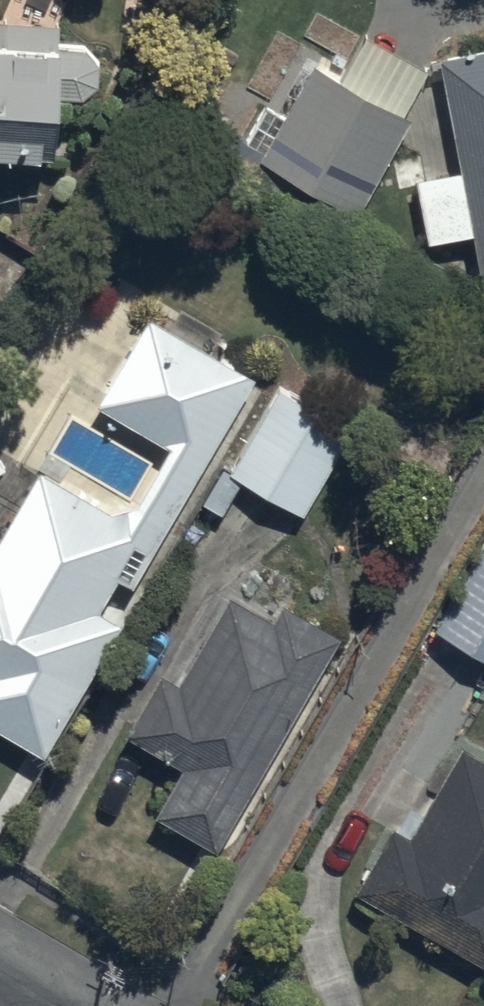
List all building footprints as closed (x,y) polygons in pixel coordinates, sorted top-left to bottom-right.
[(53,170),(59,22),(68,0),(9,0),(2,19),(0,18),(0,166),(53,170)] [(426,61),(363,25),(337,68),(310,52),(254,151),(354,207),(409,110),(401,105),(426,61)] [(459,160),(414,169),(426,231),(471,222),(482,280),(483,280),(483,39),(437,49),(459,160)] [(45,764),(122,630),(99,617),(117,584),(133,593),(253,385),(146,323),(94,414),(166,455),(135,510),(107,519),(38,477),(0,540),(0,738),(45,764)] [(349,440),(274,395),(228,477),(305,520),(349,440)] [(432,632),(483,664),(483,546),(432,632)] [(268,627),(227,601),(173,688),(162,681),(127,736),(185,772),(155,819),(211,854),(340,649),(279,610),(268,627)] [(351,894),(483,971),(483,765),(465,755),(412,848),(386,833),(351,894)]
